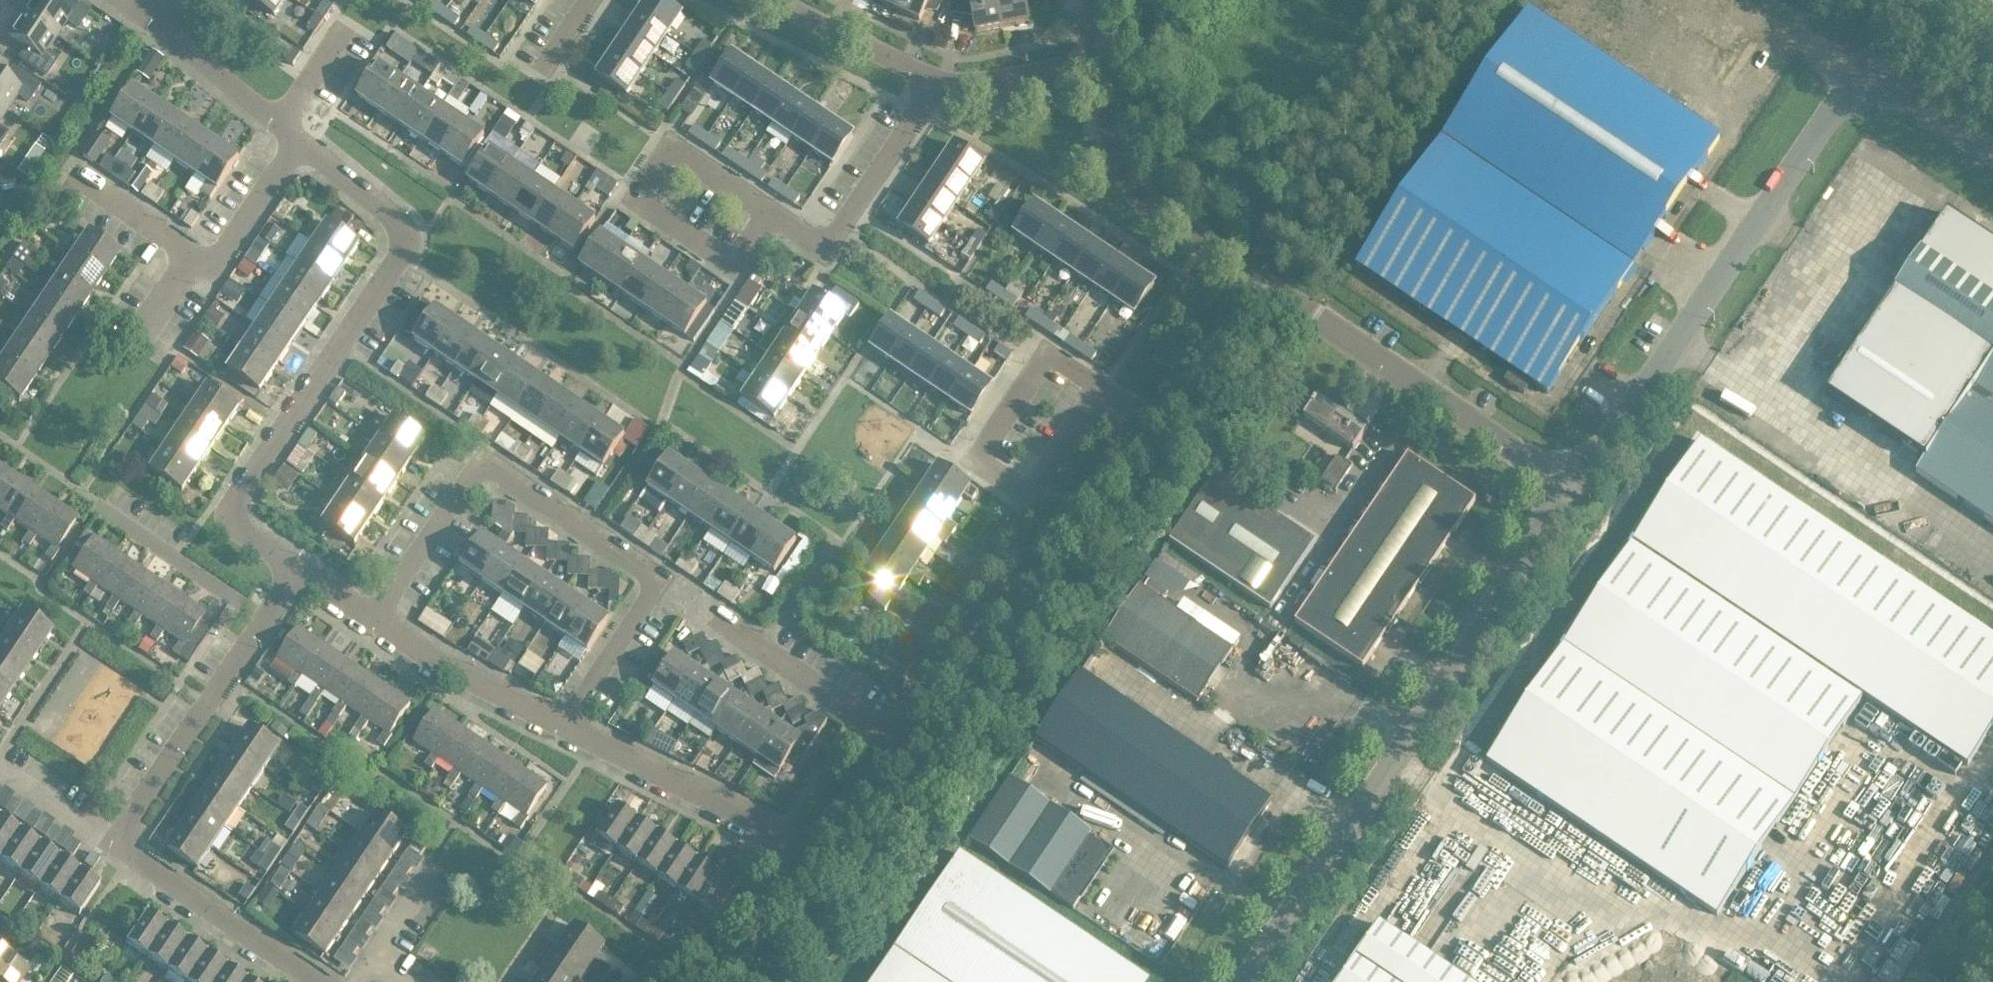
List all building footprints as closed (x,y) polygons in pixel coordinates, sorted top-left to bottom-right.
[(20,14),(54,36),(65,20),(75,27),(85,11),(69,0),(62,0),(58,7),(47,0),(29,0),(20,14)] [(273,16),(284,0),(248,0),(273,16)] [(445,9),(432,0),(431,0),(426,8),(439,17),(445,9)] [(665,35),(679,14),(658,0),(646,0),(636,15),(665,35)] [(898,0),(875,0),(894,9),(898,0)] [(917,20),(925,4),(936,9),(941,0),(898,0),(894,9),(917,20)] [(1000,28),(995,0),(950,0),(948,14),(971,17),(974,33),(1000,28)] [(1000,28),(1026,22),(1022,0),(995,0),(1000,28)] [(322,20),(331,6),(322,1),(313,14),(322,20)] [(445,9),(439,17),(452,26),(458,17),(445,9)] [(1526,11),(1354,265),(1545,394),(1716,140),(1526,11)] [(43,52),(54,36),(20,14),(6,35),(29,50),(23,59),(19,57),(18,58),(43,75),(54,59),(43,52)] [(305,27),(313,33),(322,20),(313,14),(305,27)] [(665,35),(636,15),(623,34),(652,54),(665,35)] [(471,26),(465,35),(479,43),(484,35),(471,26)] [(389,51),(398,38),(389,32),(381,45),(389,51)] [(639,74),(652,54),(623,34),(609,54),(639,74)] [(479,43),(492,52),(498,44),(484,35),(479,43)] [(701,59),(709,45),(701,40),(692,54),(701,59)] [(684,62),(689,46),(678,42),(673,58),(684,62)] [(399,55),(413,63),(420,53),(406,44),(399,55)] [(290,49),(283,60),(291,65),(298,54),(290,49)] [(639,74),(609,54),(595,75),(625,95),(639,74)] [(684,66),(692,72),(701,59),(692,54),(684,66)] [(731,97),(751,68),(730,54),(711,83),(731,97)] [(376,110),(398,78),(376,63),(355,95),(376,110)] [(431,75),(427,80),(436,86),(440,80),(451,87),(457,79),(437,66),(431,75)] [(751,110),(771,81),(751,68),(731,97),(751,110)] [(4,111),(15,95),(25,102),(36,86),(11,69),(10,70),(14,73),(8,82),(0,77),(0,108),(4,111)] [(397,124),(419,92),(398,78),(376,110),(397,124)] [(675,79),(666,93),(674,98),(683,85),(675,79)] [(456,102),(467,86),(458,80),(447,96),(456,102)] [(81,90),(67,81),(61,91),(74,100),(81,90)] [(771,124),(791,94),(771,81),(751,110),(771,124)] [(131,133),(152,101),(131,86),(109,118),(131,133)] [(689,118),(705,93),(693,86),(678,111),(689,118)] [(440,106),(419,92),(397,124),(418,138),(440,106)] [(674,98),(666,93),(657,106),(665,111),(674,98)] [(810,108),(791,94),(771,124),(790,137),(810,108)] [(152,147),(173,115),(152,101),(131,133),(152,147)] [(461,120),(440,106),(418,138),(439,152),(461,120)] [(810,108),(790,137),(810,150),(830,121),(810,108)] [(503,141),(518,118),(506,110),(490,132),(503,141)] [(173,161),(194,129),(173,115),(152,147),(173,161)] [(461,120),(439,152),(461,167),(482,135),(461,120)] [(830,121),(810,150),(830,164),(850,135),(830,121)] [(532,128),(525,123),(520,129),(521,130),(528,134),(532,128)] [(692,126),(687,133),(700,142),(705,134),(692,126)] [(215,143),(194,129),(173,161),(194,175),(215,143)] [(528,135),(528,134),(521,130),(517,135),(521,137),(519,141),(523,144),(528,135)] [(81,155),(92,162),(107,139),(96,132),(81,155)] [(700,142),(713,151),(718,143),(705,134),(700,142)] [(215,189),(237,157),(215,143),(194,175),(205,182),(198,192),(208,199),(215,189)] [(938,165),(967,184),(975,189),(981,180),(973,175),(980,164),(951,145),(938,165)] [(488,195),(509,163),(488,148),(466,180),(488,195)] [(732,152),(727,160),(740,169),(745,161),(732,152)] [(565,153),(558,163),(566,168),(572,157),(565,153)] [(106,155),(99,167),(106,171),(114,160),(106,155)] [(106,171),(126,185),(134,174),(114,160),(106,171)] [(740,169),(753,178),(759,170),(745,161),(740,169)] [(508,209),(530,177),(509,163),(488,195),(508,209)] [(140,165),(134,174),(126,185),(136,192),(150,172),(140,165)] [(925,184),(953,204),(967,184),(938,165),(925,184)] [(588,182),(608,196),(616,184),(596,170),(588,182)] [(0,176),(0,192),(14,189),(11,173),(0,176)] [(529,223),(551,191),(530,177),(508,209),(529,223)] [(772,179),(766,187),(779,196),(785,188),(772,179)] [(155,188),(148,183),(141,195),(147,200),(155,188)] [(911,204),(940,224),(953,204),(925,184),(911,204)] [(155,188),(147,200),(154,204),(162,193),(155,188)] [(779,196),(793,205),(798,197),(785,188),(779,196)] [(1002,208),(1011,195),(1002,189),(994,203),(1002,208)] [(529,223),(550,237),(572,206),(551,191),(529,223)] [(572,252),(593,220),(580,211),(583,206),(575,201),(572,206),(550,237),(572,252)] [(985,216),(993,222),(1002,208),(994,203),(985,216)] [(1033,247),(1053,217),(1032,203),(1007,241),(1017,247),(1022,239),(1033,247)] [(926,245),(940,224),(911,204),(897,225),(926,245)] [(190,212),(182,223),(189,228),(197,216),(190,212)] [(334,228),(342,233),(352,217),(345,213),(334,228)] [(1921,460),(1913,472),(1992,525),(1992,247),(1944,214),(1823,393),(1921,460)] [(1073,231),(1053,217),(1033,247),(1053,260),(1073,231)] [(267,223),(258,237),(269,244),(278,230),(267,223)] [(334,228),(326,223),(311,244),(343,265),(357,244),(342,233),(334,228)] [(1804,253),(1807,248),(1805,247),(1811,237),(1792,226),(1783,242),(1804,253)] [(967,243),(976,248),(984,235),(976,229),(967,243)] [(1073,231),(1053,260),(1072,273),(1092,244),(1073,231)] [(84,232),(70,253),(102,275),(116,253),(84,232)] [(599,234),(577,265),(599,280),(620,248),(599,234)] [(257,238),(246,253),(257,260),(267,245),(257,238)] [(976,248),(967,243),(958,256),(967,262),(976,248)] [(343,265),(311,244),(297,265),(329,286),(343,265)] [(1092,244),(1072,273),(1092,286),(1112,257),(1092,244)] [(9,257),(22,265),(31,272),(39,260),(17,246),(9,257)] [(620,248),(599,280),(620,294),(641,262),(620,248)] [(102,275),(70,253),(56,274),(88,296),(102,275)] [(1112,257),(1092,286),(1112,300),(1132,271),(1112,257)] [(252,266),(242,259),(234,270),(247,279),(255,268),(252,266)] [(699,267),(689,260),(684,268),(694,275),(699,267)] [(641,262),(620,294),(641,308),(662,276),(641,262)] [(329,286),(297,265),(283,286),(315,307),(329,286)] [(1132,271),(1112,300),(1132,313),(1152,284),(1132,271)] [(88,296),(56,274),(42,295),(73,317),(88,296)] [(662,276),(641,308),(662,322),(683,290),(662,276)] [(219,292),(232,301),(240,288),(228,279),(219,292)] [(1081,280),(1076,287),(1094,299),(1099,292),(1081,280)] [(733,302),(746,310),(759,289),(747,281),(733,302)] [(997,299),(1002,291),(989,282),(984,290),(997,299)] [(1009,283),(1003,292),(1016,300),(1021,291),(1009,283)] [(269,307),(301,328),(315,307),(283,286),(269,307)] [(797,314),(828,336),(843,314),(848,318),(857,304),(834,288),(825,302),(811,293),(797,314)] [(704,305),(683,290),(662,322),(683,336),(684,335),(704,305)] [(931,300),(918,291),(912,300),(926,309),(931,300)] [(1002,291),(997,299),(1010,308),(1016,300),(1003,292),(1002,291)] [(1602,320),(1613,328),(1632,301),(1622,293),(1602,320)] [(27,316),(59,338),(73,317),(42,295),(27,316)] [(939,317),(944,309),(931,300),(926,309),(939,317)] [(719,322),(732,330),(746,310),(733,302),(719,322)] [(209,306),(201,318),(214,328),(223,316),(209,306)] [(301,328),(269,307),(255,328),(287,349),(301,328)] [(411,340),(432,354),(454,323),(432,308),(411,340)] [(1023,317),(1036,326),(1042,317),(1029,309),(1023,317)] [(797,314),(783,335),(814,356),(828,336),(797,314)] [(59,338),(27,316),(13,337),(45,359),(59,338)] [(1042,317),(1036,326),(1058,340),(1063,332),(1042,317)] [(889,318),(869,348),(889,361),(909,332),(889,318)] [(970,327),(957,318),(952,326),(965,335),(970,327)] [(719,322),(704,343),(717,352),(732,330),(719,322)] [(454,323),(432,354),(453,368),(475,337),(454,323)] [(978,344),(984,336),(970,327),(965,335),(978,344)] [(287,349),(255,328),(241,348),(272,370),(287,349)] [(193,331),(181,349),(195,359),(207,341),(193,331)] [(909,332),(889,361),(909,374),(929,345),(909,332)] [(1076,352),(1081,344),(1063,332),(1058,340),(1076,352)] [(814,356),(783,335),(769,356),(800,377),(814,356)] [(13,337),(0,356),(0,358),(31,379),(45,359),(13,337)] [(475,337),(453,368),(474,382),(496,351),(475,337)] [(703,373),(717,352),(704,343),(686,372),(698,380),(703,373)] [(1076,352),(1089,361),(1094,353),(1081,344),(1076,352)] [(929,345),(909,374),(929,388),(949,358),(929,345)] [(992,353),(1005,362),(1011,354),(997,345),(992,353)] [(241,348),(222,377),(253,398),(272,370),(241,348)] [(467,393),(488,407),(495,397),(517,365),(496,351),(474,382),(467,393)] [(187,363),(176,356),(168,368),(179,375),(187,363)] [(800,377),(769,356),(755,377),(786,398),(800,377)] [(0,358),(0,390),(16,401),(31,379),(0,358)] [(949,358),(929,388),(949,401),(968,371),(949,358)] [(396,362),(388,374),(395,379),(403,367),(396,362)] [(406,362),(403,367),(395,379),(409,388),(420,371),(406,362)] [(517,365),(495,397),(516,411),(537,379),(517,365)] [(968,371),(949,401),(970,415),(989,385),(968,371)] [(786,398),(755,377),(740,399),(772,420),(786,398)] [(537,379),(516,411),(537,425),(558,393),(537,379)] [(192,407),(223,428),(238,407),(206,385),(192,407)] [(430,386),(423,397),(430,402),(437,390),(430,386)] [(430,402),(438,407),(445,396),(437,390),(430,402)] [(558,393),(537,425),(558,439),(579,407),(558,393)] [(143,404),(159,415),(166,405),(150,394),(143,404)] [(1301,416),(1351,451),(1366,428),(1316,394),(1301,416)] [(160,416),(159,415),(143,404),(129,425),(140,432),(147,422),(153,426),(160,416)] [(192,407),(178,428),(209,449),(223,428),(192,407)] [(579,453),(600,422),(579,407),(558,439),(579,453)] [(472,414),(464,425),(472,430),(480,419),(472,414)] [(409,461),(424,439),(392,418),(377,439),(409,461)] [(472,430),(479,435),(487,424),(480,419),(472,430)] [(574,461),(594,475),(599,467),(601,468),(622,436),(600,422),(579,453),(574,461)] [(486,426),(480,436),(494,444),(500,434),(486,426)] [(209,449),(178,428),(163,449),(195,470),(209,449)] [(295,446),(303,451),(315,434),(307,429),(295,446)] [(409,461),(377,439),(363,460),(395,481),(409,461)] [(515,442),(507,454),(514,459),(522,447),(515,442)] [(1992,724),(1992,640),(1698,442),(1484,761),(1715,915),(1861,696),(1965,765),(1992,724)] [(303,451),(295,446),(285,463),(301,473),(312,457),(303,451)] [(514,459),(521,464),(529,452),(522,447),(514,459)] [(1787,448),(1781,455),(1807,476),(1813,468),(1787,448)] [(195,470),(163,449),(149,470),(181,492),(195,470)] [(1406,455),(1293,623),(1361,669),(1473,501),(1406,455)] [(667,502),(688,470),(666,456),(645,488),(667,502)] [(1335,489),(1351,466),(1336,456),(1320,479),(1335,489)] [(395,481),(363,460),(349,481),(381,502),(395,481)] [(279,488),(291,471),(282,465),(270,482),(279,488)] [(920,474),(915,482),(953,508),(961,496),(970,502),(977,492),(936,465),(927,478),(920,474)] [(557,470),(549,482),(556,487),(563,475),(557,470)] [(687,516),(709,484),(688,470),(667,502),(687,516)] [(30,486),(8,471),(0,483),(0,512),(5,515),(0,522),(0,528),(4,531),(12,520),(12,519),(9,517),(30,486)] [(1213,473),(1167,541),(1268,609),(1314,541),(1213,473)] [(563,475),(556,487),(563,492),(571,480),(563,475)] [(381,502),(349,481),(335,502),(367,523),(381,502)] [(945,520),(953,508),(915,482),(909,491),(916,495),(907,507),(950,536),(956,527),(945,520)] [(708,530),(730,499),(709,484),(687,516),(708,530)] [(31,532),(52,501),(30,486),(9,517),(12,519),(12,520),(27,530),(20,541),(26,546),(34,535),(34,534),(31,532)] [(729,544),(751,513),(730,499),(708,530),(729,544)] [(75,516),(52,501),(31,532),(34,534),(34,535),(49,545),(31,572),(42,579),(70,537),(64,533),(75,516)] [(502,549),(511,535),(514,508),(505,502),(492,501),(490,525),(500,532),(493,543),(502,549)] [(367,523),(335,502),(321,524),(352,545),(367,523)] [(944,545),(950,536),(907,507),(899,520),(892,516),(887,524),(925,549),(933,537),(944,545)] [(750,559),(772,527),(751,513),(729,544),(750,559)] [(996,537),(1002,528),(990,521),(984,529),(996,537)] [(888,537),(879,549),(911,570),(925,549),(887,524),(881,532),(888,537)] [(639,527),(631,539),(638,543),(646,532),(639,527)] [(793,541),(772,527),(750,559),(772,573),(793,541)] [(525,529),(524,535),(524,547),(533,548),(534,530),(525,529)] [(979,537),(990,545),(996,537),(984,529),(979,537)] [(61,562),(70,568),(90,537),(82,531),(61,562)] [(638,543),(646,549),(654,537),(646,532),(638,543)] [(458,566),(480,581),(502,549),(493,543),(479,534),(458,566)] [(70,568),(89,581),(81,592),(88,596),(95,585),(96,585),(93,583),(113,552),(90,537),(70,568)] [(774,579),(784,586),(810,548),(800,541),(774,579)] [(546,543),(545,549),(545,561),(553,562),(555,544),(546,543)] [(502,549),(480,581),(501,595),(522,563),(502,549)] [(921,578),(911,570),(879,549),(871,562),(864,557),(858,566),(896,591),(905,579),(916,586),(921,578)] [(95,585),(111,596),(103,607),(110,611),(118,600),(115,598),(135,567),(113,552),(93,583),(96,585),(95,585)] [(681,572),(688,560),(681,556),(674,567),(681,572)] [(565,575),(574,576),(576,558),(567,557),(565,575)] [(1942,566),(1967,580),(1972,571),(1946,557),(1942,566)] [(688,560),(681,572),(688,577),(696,565),(688,560)] [(522,563),(501,595),(522,609),(543,577),(522,563)] [(968,579),(973,570),(962,563),(956,571),(968,579)] [(896,591),(858,566),(853,574),(860,578),(851,592),(882,613),(896,591)] [(118,600),(133,611),(126,622),(132,627),(140,615),(137,613),(158,582),(135,567),(115,598),(118,600)] [(586,589),(595,590),(596,572),(588,571),(586,589)] [(962,587),(968,579),(956,571),(950,579),(962,587)] [(608,572),(596,572),(595,590),(607,591),(606,603),(615,603),(617,578),(608,572)] [(543,577),(522,609),(543,623),(564,591),(543,577)] [(140,615),(155,626),(148,637),(155,642),(162,630),(163,630),(159,628),(180,597),(158,582),(137,613),(140,615)] [(723,600),(731,589),(724,584),(716,595),(723,600)] [(1231,648),(1138,585),(1102,639),(1195,701),(1231,648)] [(731,589),(723,600),(730,605),(738,594),(731,589)] [(564,637),(585,605),(564,591),(543,623),(564,637)] [(177,640),(169,652),(177,657),(179,653),(188,659),(198,644),(187,636),(203,613),(180,597),(159,628),(163,630),(162,630),(177,640)] [(940,620),(945,612),(933,604),(928,612),(940,620)] [(585,605),(564,637),(556,648),(578,662),(606,620),(585,605)] [(3,632),(34,652),(48,632),(17,611),(3,632)] [(922,621),(934,629),(940,620),(928,612),(922,621)] [(293,687),(300,675),(301,675),(298,673),(319,643),(296,627),(276,658),(295,671),(286,682),(293,687)] [(281,628),(275,636),(282,640),(287,632),(281,628)] [(0,636),(0,658),(21,672),(34,652),(3,632),(0,636)] [(135,648),(144,655),(152,644),(142,637),(135,648)] [(494,649),(476,637),(466,651),(484,664),(494,649)] [(697,649),(701,657),(718,649),(714,641),(697,649)] [(319,643),(298,673),(301,675),(300,675),(316,686),(309,697),(315,701),(323,690),(321,688),(341,658),(319,643)] [(519,652),(504,643),(497,655),(511,664),(519,652)] [(892,644),(882,658),(905,675),(915,661),(892,644)] [(511,664),(497,655),(493,653),(487,662),(507,675),(513,665),(511,664)] [(634,684),(647,692),(651,686),(672,701),(694,669),(672,655),(665,665),(652,657),(634,684)] [(718,663),(722,672),(739,664),(735,655),(718,663)] [(0,658),(0,687),(7,692),(21,672),(0,658)] [(341,658),(321,688),(323,690),(338,701),(331,712),(337,716),(345,705),(343,703),(363,673),(341,658)] [(533,678),(516,667),(513,673),(529,684),(533,678)] [(262,674),(253,669),(247,677),(256,683),(262,674)] [(693,715),(715,683),(694,669),(672,701),(693,715)] [(739,677),(743,685),(760,677),(756,669),(739,677)] [(541,690),(542,688),(550,677),(541,671),(532,684),(541,690)] [(363,673),(343,703),(345,705),(360,716),(353,727),(360,731),(367,721),(367,720),(365,719),(386,688),(363,673)] [(1225,868),(1270,801),(1079,673),(1034,739),(1225,868)] [(550,677),(542,688),(553,696),(561,685),(550,677)] [(693,715),(714,729),(736,698),(715,683),(693,715)] [(760,691),(764,700),(781,692),(777,683),(760,691)] [(367,720),(367,721),(382,731),(375,742),(382,746),(390,735),(388,734),(409,703),(386,688),(365,719),(367,720)] [(315,701),(309,697),(298,713),(305,717),(315,701)] [(781,705),(785,714),(802,706),(798,697),(781,705)] [(736,698),(714,729),(735,743),(756,711),(736,698)] [(435,756),(455,725),(433,710),(411,741),(430,754),(422,764),(429,769),(437,758),(437,757),(435,756)] [(756,711),(735,743),(756,757),(777,726),(756,711)] [(337,716),(331,712),(323,723),(330,727),(337,716)] [(777,726),(756,757),(751,765),(772,779),(792,750),(801,757),(826,722),(825,721),(824,722),(819,712),(802,720),(805,727),(790,734),(777,726)] [(1868,717),(1850,733),(1864,749),(1882,733),(1868,717)] [(274,720),(268,728),(282,737),(287,730),(274,720)] [(437,757),(437,758),(452,768),(445,779),(451,784),(459,773),(459,772),(457,771),(478,740),(455,725),(435,756),(437,757)] [(233,748),(264,769),(278,748),(247,727),(233,748)] [(353,727),(347,736),(354,740),(360,731),(353,727)] [(674,743),(661,735),(654,748),(667,755),(674,743)] [(478,740),(457,771),(459,772),(459,773),(474,783),(467,794),(474,799),(481,788),(482,787),(479,786),(500,755),(478,740)] [(1923,778),(1935,756),(1913,745),(1902,767),(1923,778)] [(219,768),(250,789),(264,769),(233,748),(219,768)] [(500,755),(479,786),(482,787),(481,788),(497,798),(489,809),(496,814),(504,803),(504,802),(502,801),(522,770),(500,755)] [(1475,786),(1482,790),(1487,781),(1445,757),(1435,774),(1470,794),(1475,786)] [(206,788),(237,809),(250,789),(219,768),(206,788)] [(504,802),(504,803),(519,813),(511,824),(519,829),(527,817),(524,815),(545,785),(522,770),(502,801),(504,802)] [(317,776),(310,788),(318,793),(326,782),(317,776)] [(1007,777),(967,839),(1071,909),(1111,849),(1100,842),(1099,844),(1088,836),(1091,832),(1007,777)] [(451,784),(445,779),(441,785),(448,789),(451,784)] [(193,808),(223,828),(230,833),(244,813),(237,809),(206,788),(193,808)] [(1992,817),(1992,801),(1961,794),(1954,827),(1989,834),(1992,817)] [(464,813),(472,802),(465,797),(457,808),(464,813)] [(9,798),(2,810),(10,815),(18,804),(9,798)] [(295,803),(288,798),(280,809),(288,814),(295,803)] [(299,822),(307,811),(298,805),(291,816),(299,822)] [(595,836),(615,850),(636,819),(616,805),(595,836)] [(1883,857),(1906,811),(1897,806),(1873,852),(1883,857)] [(210,848),(223,828),(193,808),(179,827),(210,848)] [(29,812),(22,823),(30,829),(38,818),(29,812)] [(360,834),(392,855),(405,834),(374,813),(360,834)] [(1913,814),(1898,844),(1909,850),(1924,820),(1913,814)] [(291,816),(283,827),(292,833),(299,822),(291,816)] [(17,831),(0,819),(0,856),(17,831)] [(636,819),(615,850),(635,864),(656,832),(636,819)] [(49,825),(41,836),(50,842),(58,831),(49,825)] [(210,848),(179,827),(165,848),(196,869),(210,848)] [(0,856),(0,864),(16,875),(37,844),(17,831),(0,856)] [(1528,838),(1624,895),(1627,889),(1662,909),(1667,901),(1630,878),(1625,886),(1533,831),(1528,838)] [(655,877),(676,846),(656,832),(635,864),(655,877)] [(270,843),(271,844),(280,850),(286,841),(276,834),(270,843)] [(360,834),(347,854),(378,875),(392,855),(360,834)] [(519,846),(505,837),(499,846),(512,855),(517,849),(519,846)] [(69,839),(61,850),(70,856),(77,844),(69,839)] [(264,855),(271,844),(270,843),(264,839),(257,851),(264,855)] [(412,840),(406,848),(418,856),(423,848),(412,840)] [(37,844),(16,875),(36,889),(57,858),(37,844)] [(272,861),(280,850),(271,844),(264,855),(272,861)] [(292,846),(280,863),(290,870),(302,853),(292,846)] [(675,890),(696,859),(676,846),(655,877),(675,890)] [(1818,903),(1801,929),(1811,935),(1841,890),(1831,884),(1848,858),(1838,851),(1808,897),(1818,903)] [(90,869),(98,858),(89,852),(82,863),(90,869)] [(378,875),(347,854),(334,874),(365,895),(378,875)] [(871,981),(1148,981),(957,854),(871,981)] [(264,855),(256,867),(265,873),(272,861),(264,855)] [(57,858),(36,889),(56,902),(76,871),(57,858)] [(716,873),(696,859),(675,890),(695,904),(716,873)] [(399,860),(393,868),(404,876),(410,868),(399,860)] [(1875,895),(1893,871),(1884,864),(1866,889),(1875,895)] [(97,885),(76,871),(56,902),(76,916),(97,885)] [(1528,953),(1555,905),(1496,871),(1470,915),(1490,927),(1488,931),(1528,953)] [(571,873),(566,882),(577,889),(583,881),(571,873)] [(713,916),(704,930),(716,938),(725,924),(716,918),(737,887),(716,873),(695,904),(713,916)] [(320,894),(352,915),(365,895),(334,874),(320,894)] [(385,880),(380,888),(391,896),(397,887),(385,880)] [(245,884),(237,895),(245,901),(253,890),(245,884)] [(1885,889),(1881,896),(1922,918),(1926,911),(1885,889)] [(605,908),(611,900),(600,892),(594,901),(605,908)] [(352,915),(320,894),(307,914),(338,935),(352,915)] [(1594,919),(1598,912),(1566,894),(1562,901),(1594,919)] [(372,900),(366,908),(377,916),(383,907),(372,900)] [(611,900),(605,908),(617,916),(622,907),(611,900)] [(1558,912),(1532,951),(1550,963),(1576,924),(1558,912)] [(143,958),(164,927),(143,914),(122,945),(143,958)] [(338,935),(307,914),(293,934),(324,955),(338,935)] [(1120,918),(1115,937),(1128,940),(1127,941),(1139,945),(1145,926),(1120,918)] [(645,935),(651,926),(640,919),(634,927),(645,935)] [(358,920),(353,928),(364,936),(370,927),(358,920)] [(597,962),(594,960),(602,946),(571,925),(557,946),(589,967),(589,966),(593,969),(592,970),(603,978),(609,969),(598,961),(597,962)] [(1376,925),(1337,981),(1461,981),(1376,925)] [(1842,956),(1878,978),(1889,959),(1898,964),(1911,943),(1881,925),(1875,936),(1860,926),(1842,956)] [(651,926),(645,935),(656,943),(662,934),(651,926)] [(184,941),(164,927),(143,958),(163,972),(184,941)] [(106,934),(98,947),(107,953),(115,940),(106,934)] [(345,940),(340,948),(351,955),(356,947),(345,940)] [(163,972),(178,981),(185,981),(204,954),(184,941),(163,972)] [(557,946),(544,966),(568,981),(583,981),(580,980),(589,967),(557,946)] [(679,946),(673,954),(685,962),(691,953),(679,946)] [(0,950),(0,979),(4,981),(17,981),(27,968),(0,950)] [(93,969),(97,956),(87,954),(84,967),(93,969)] [(185,981),(214,981),(224,967),(204,954),(185,981)] [(544,966),(533,981),(568,981),(544,966)] [(224,967),(214,981),(243,981),(224,967)]
